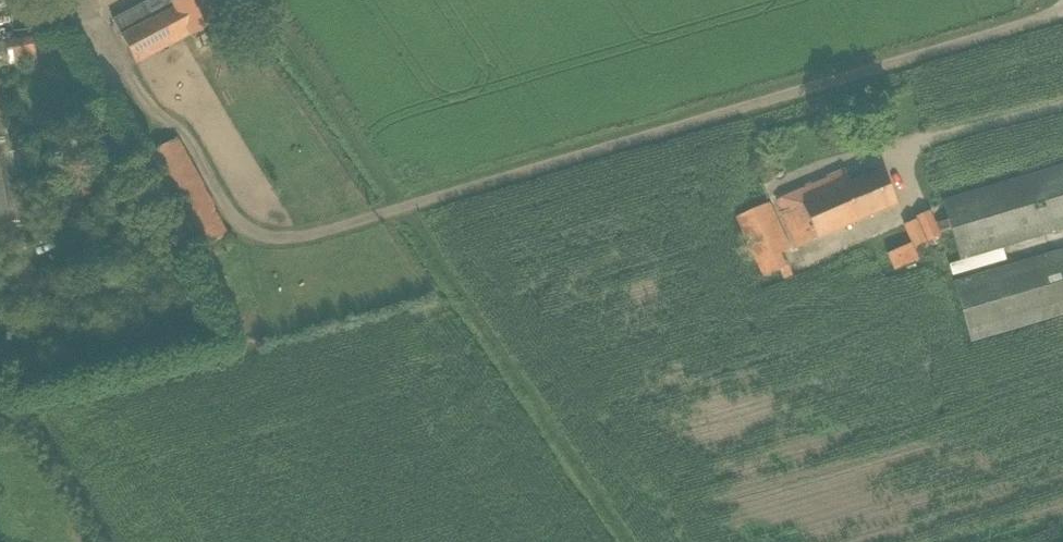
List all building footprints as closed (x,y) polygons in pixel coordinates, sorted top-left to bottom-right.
[(191,36),(222,20),(211,0),(181,0),(174,4),(172,0),(152,0),(113,21),(137,65),(190,36),(191,36)] [(34,37),(7,42),(11,68),(38,63),(34,37)] [(144,156),(196,253),(228,235),(177,139),(144,156)] [(948,221),(951,230),(960,260),(1062,229),(1062,167),(943,203),(948,221)] [(850,184),(845,170),(827,177),(828,179),(776,201),(797,248),(817,240),(897,205),(883,171),(865,178),(865,177),(850,184)] [(791,250),(771,202),(736,218),(763,279),(791,267),(785,253),(791,250)] [(927,243),(917,219),(904,225),(912,244),(914,249),(916,248),(927,243)] [(914,249),(912,244),(888,254),(896,272),(921,261),(916,248),(914,249)] [(954,284),(971,342),(1062,315),(1062,252),(954,284)]
